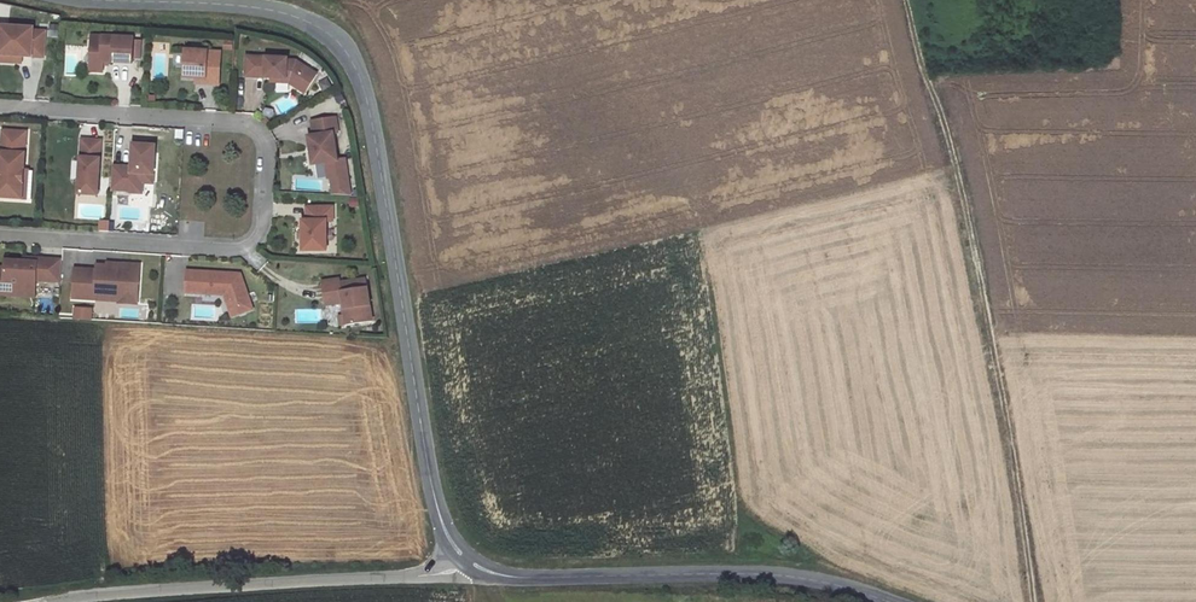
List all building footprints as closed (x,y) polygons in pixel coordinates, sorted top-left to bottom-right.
[(58,25),(50,24),(49,36),(58,36),(58,25)] [(0,26),(0,33),(0,55),(22,56),(44,57),(45,31),(33,31),(33,28),(0,26)] [(101,43),(91,43),(90,71),(103,72),(103,62),(132,63),(133,37),(102,36),(101,43)] [(184,77),(196,78),(205,79),(205,84),(219,85),(221,52),(185,50),(184,77)] [(22,63),(22,56),(0,55),(0,62),(22,63)] [(288,58),(246,56),(245,77),(270,78),(290,79),(307,90),(318,74),(296,61),(287,60),(288,58)] [(270,78),(270,82),(289,83),(305,93),(307,90),(290,79),(270,78)] [(314,136),(309,137),(313,165),(326,163),(337,161),(337,160),(333,134),(338,133),(336,117),(312,121),(314,136)] [(173,140),(181,140),(182,130),(173,130),(173,140)] [(3,131),(1,152),(0,152),(0,197),(22,199),(23,170),(26,133),(3,131)] [(101,141),(82,139),(78,194),(97,195),(101,141)] [(155,146),(133,144),(132,167),(113,166),(111,190),(130,191),(131,182),(153,183),(155,146)] [(337,161),(326,163),(328,178),(330,177),(347,175),(345,159),(337,160),(337,161)] [(347,175),(330,177),(332,189),(348,187),(347,175)] [(294,191),(319,191),(320,179),(294,179),(294,191)] [(131,182),(130,191),(130,193),(152,194),(153,183),(131,182)] [(348,187),(332,189),(333,195),(350,196),(348,187)] [(358,198),(350,198),(350,207),(359,207),(358,198)] [(332,207),(307,207),(307,221),(302,220),(303,251),(326,250),(326,221),(333,221),(332,207)] [(0,267),(0,295),(3,295),(4,288),(35,289),(36,281),(60,282),(62,260),(37,259),(36,262),(24,261),(5,260),(4,268),(0,267)] [(96,270),(75,269),(73,298),(95,300),(96,291),(115,292),(119,297),(119,301),(119,303),(137,304),(140,265),(121,264),(121,268),(107,267),(108,265),(107,265),(97,265),(96,270)] [(187,271),(185,292),(225,294),(232,316),(252,309),(240,274),(187,271)] [(340,279),(321,282),(324,299),(342,297),(343,303),(345,315),(346,325),(372,321),(366,279),(341,282),(340,279)] [(35,289),(4,288),(3,295),(35,297),(35,289)] [(96,291),(95,300),(119,301),(119,297),(115,292),(96,291)] [(324,299),(325,305),(343,303),(342,297),(324,299)] [(51,310),(50,300),(38,302),(40,312),(51,310)] [(71,307),(71,322),(90,322),(90,308),(71,307)] [(318,323),(318,310),(295,310),(295,323),(318,323)]
